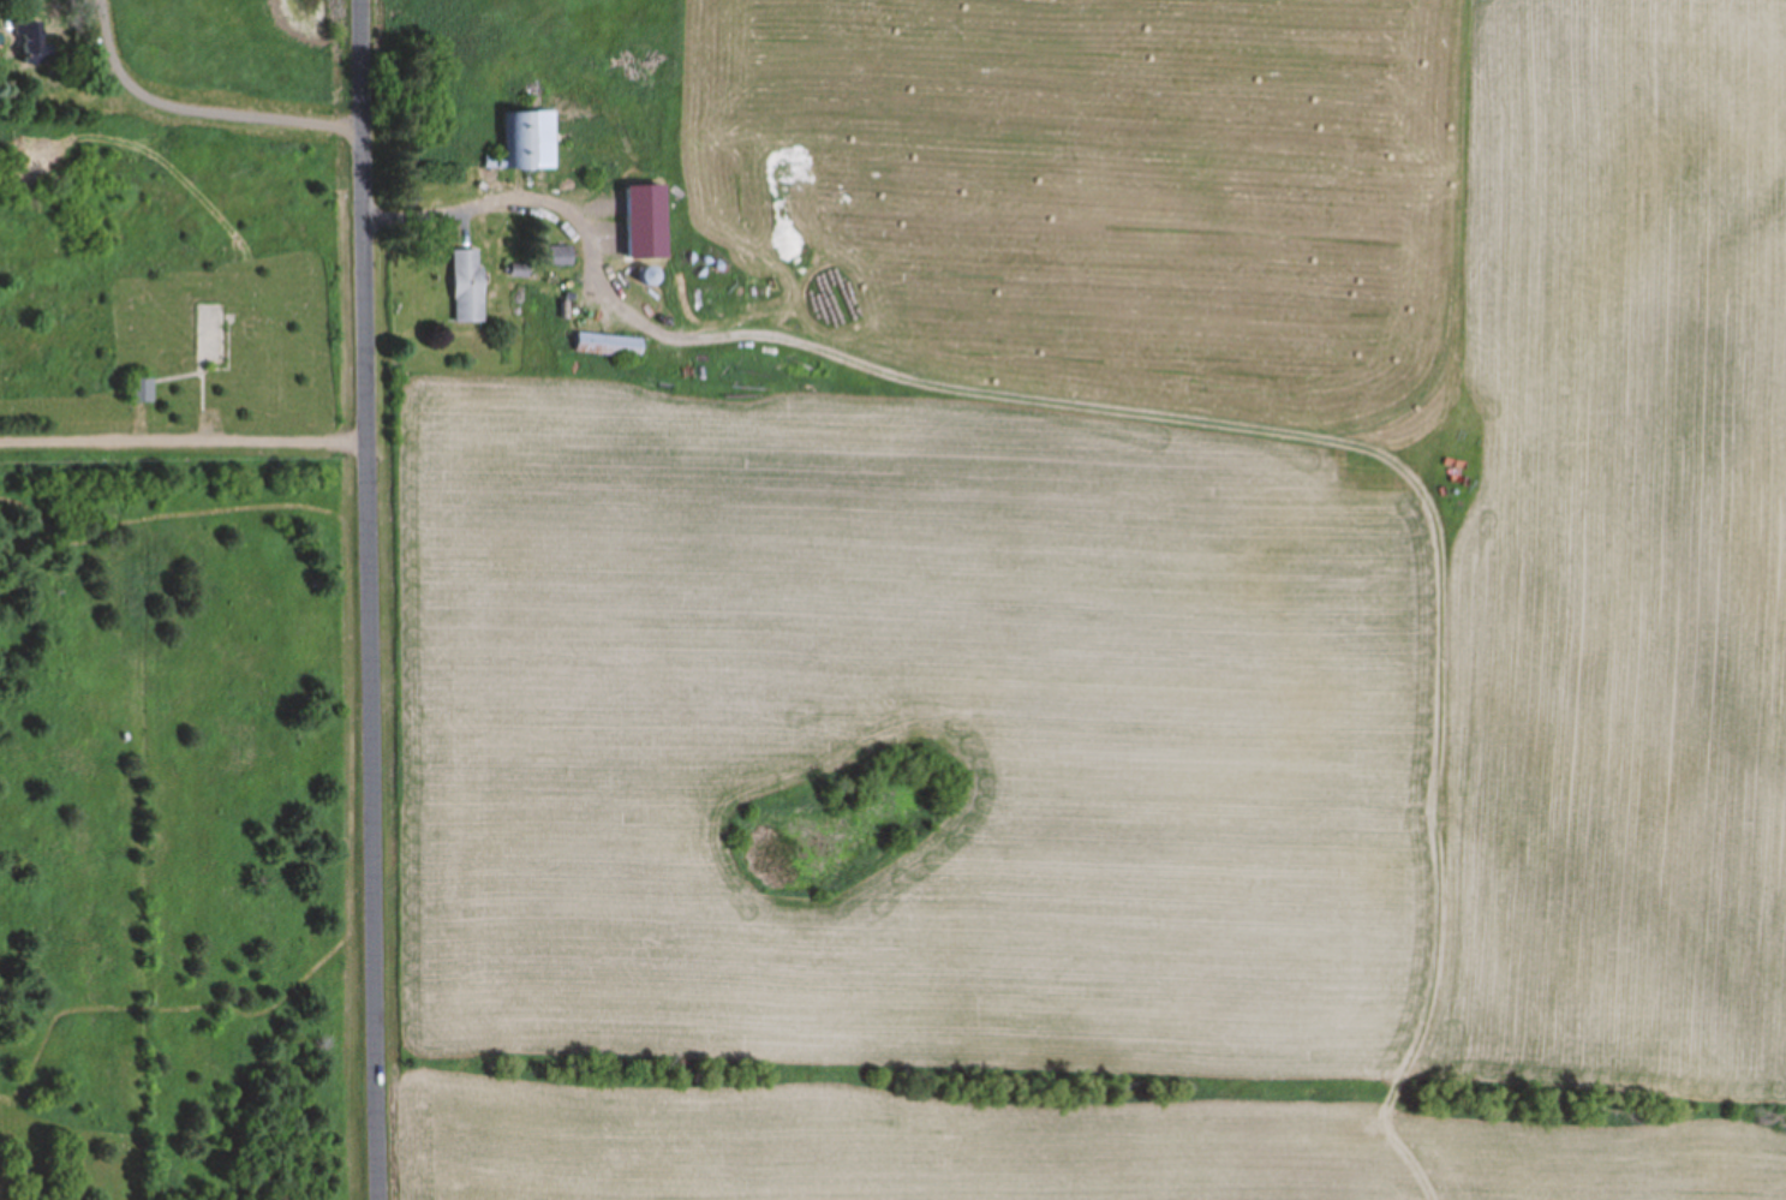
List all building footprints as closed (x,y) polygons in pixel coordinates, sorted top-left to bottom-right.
[(50,45),(41,45),(40,23),(19,23),(20,66),(51,65),(50,45)] [(485,158),(485,169),(549,168),(548,130),(535,130),(535,113),(503,113),(504,158),(485,158)] [(550,267),(572,267),(572,248),(550,248),(550,267)] [(483,324),(482,251),(452,251),(453,324),(483,324)] [(653,266),(637,274),(646,289),(661,282),(653,266)] [(197,366),(225,366),(225,304),(197,304),(197,366)] [(575,354),(641,359),(643,339),(576,334),(575,354)] [(130,379),(130,404),(154,404),(154,379),(130,379)]
